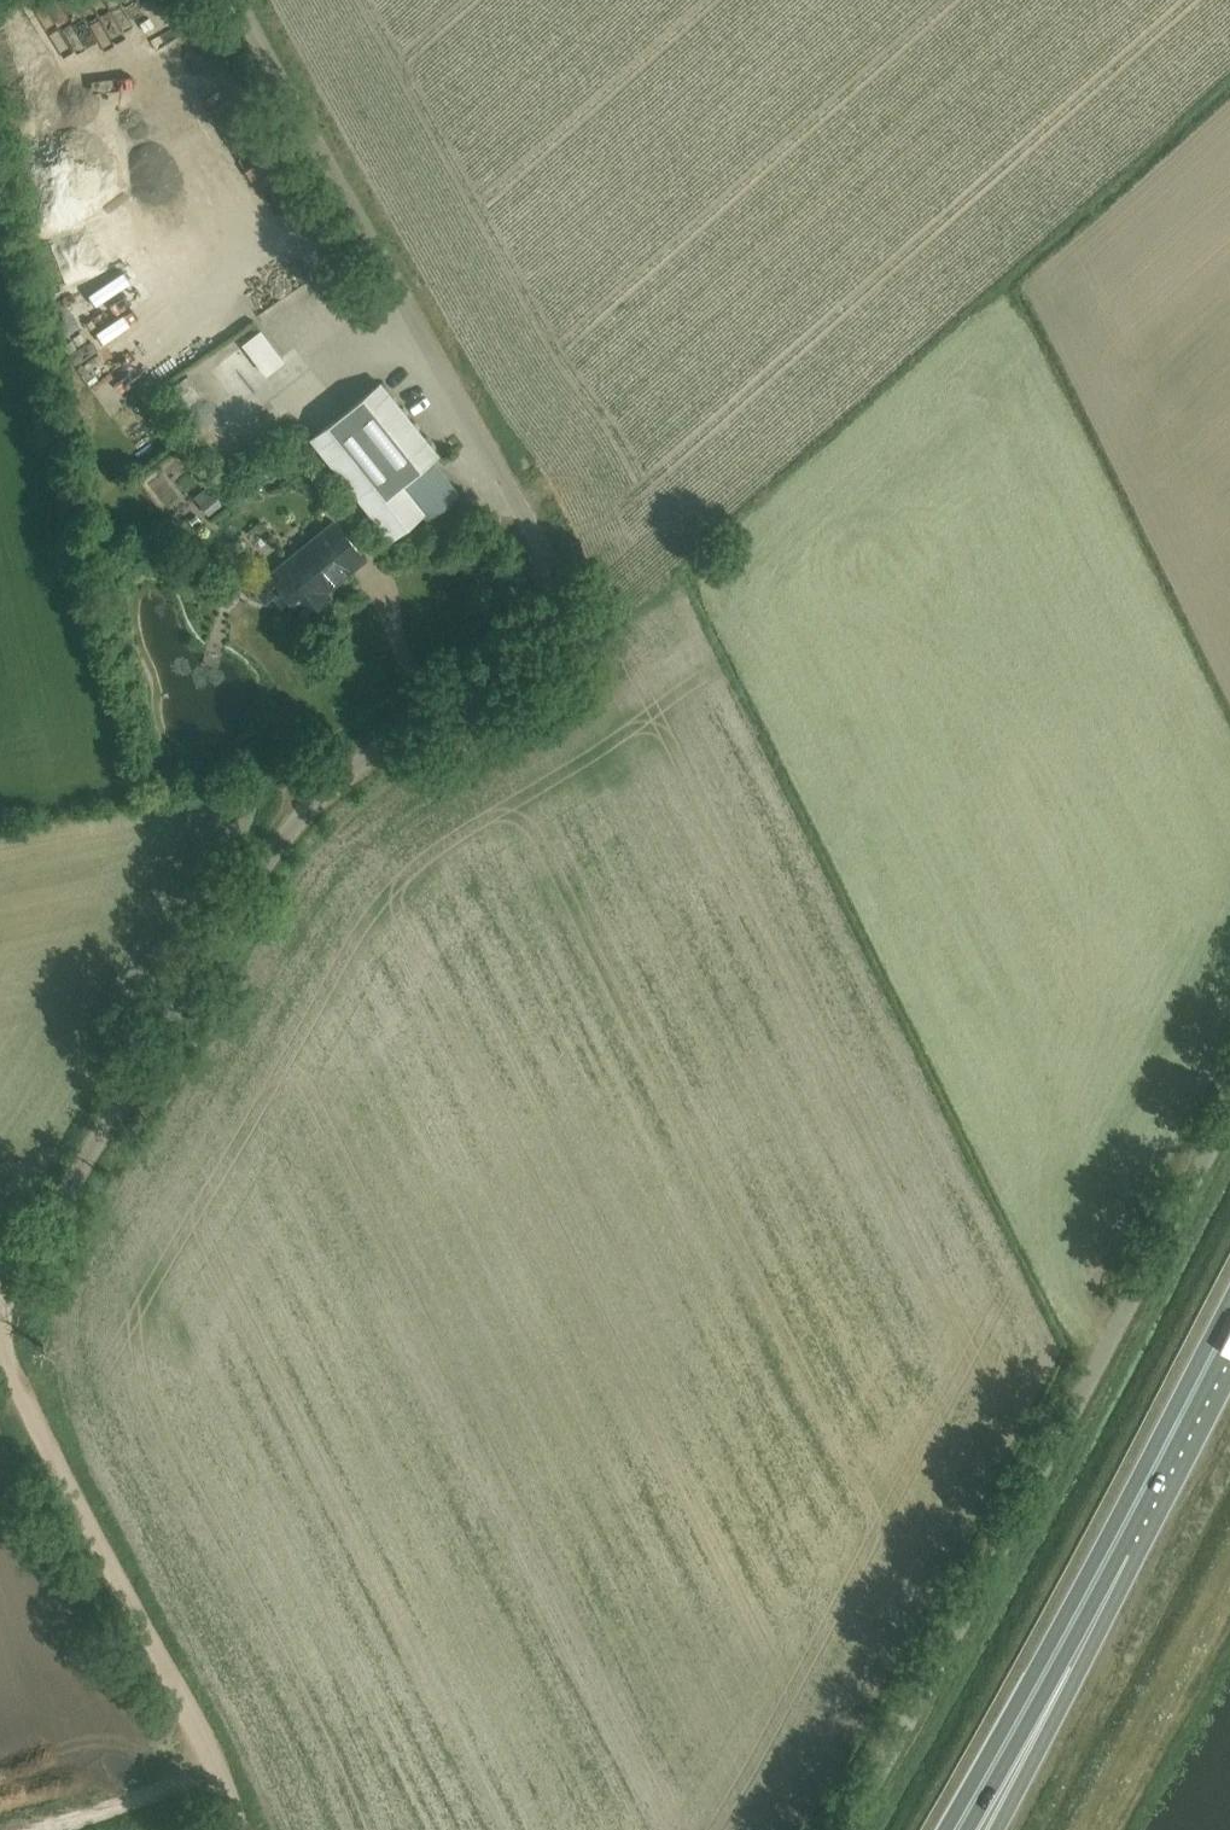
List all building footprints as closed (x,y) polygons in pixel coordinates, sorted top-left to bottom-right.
[(195,128),(184,133),(196,156),(206,151),(195,128)] [(128,208),(130,224),(171,218),(169,203),(128,208)] [(68,280),(118,263),(112,246),(73,260),(70,250),(75,249),(70,234),(54,239),(68,280)] [(120,291),(137,277),(129,267),(112,281),(120,291)] [(252,356),(263,371),(282,357),(261,330),(244,343),(253,355),(252,356)] [(379,382),(310,437),(390,537),(422,512),(426,518),(458,493),(431,459),(436,454),(379,382)] [(332,584),(364,558),(333,520),(253,584),(254,589),(260,596),(265,598),(279,587),(302,616),(329,594),(322,587),(330,581),(332,584)]
